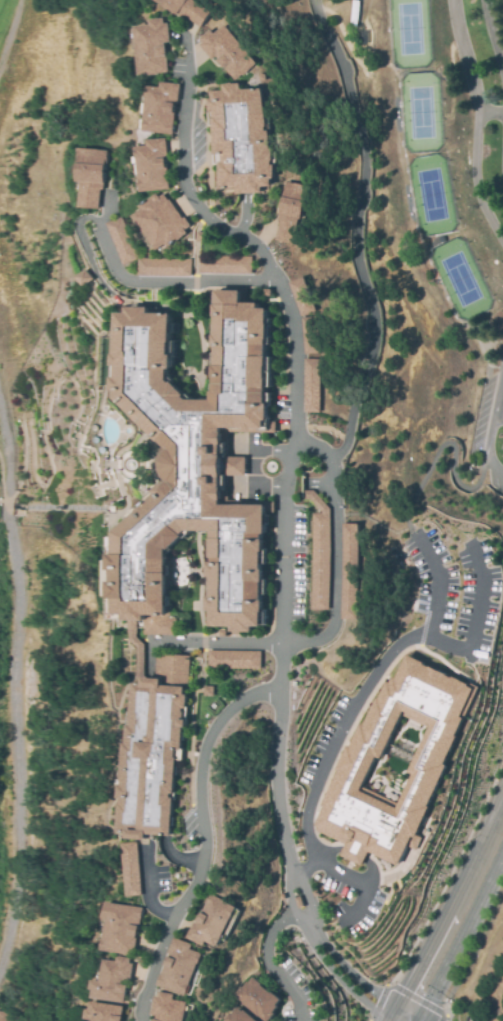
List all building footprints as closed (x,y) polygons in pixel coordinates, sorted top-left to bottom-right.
[(179,20),(153,0),(198,0),(212,11),(200,27),(183,14),(179,20)] [(164,17),(165,23),(167,23),(169,43),(165,43),(168,73),(139,77),(136,50),(133,51),(131,30),(134,29),(134,26),(149,25),(148,19),(164,17)] [(225,24),(257,64),(235,81),(215,56),(211,59),(196,40),(210,29),(213,33),(225,24)] [(181,84),(180,100),(176,100),(173,134),(142,131),(145,86),(160,87),(160,82),(181,84)] [(238,83),(239,89),(261,89),(262,115),(262,118),(264,118),(265,149),(263,149),(263,166),(271,165),(272,179),(269,179),(269,186),(264,187),(264,190),(218,191),(216,163),(211,163),(209,126),(206,126),(205,110),(207,110),(207,99),(210,99),(209,91),(221,90),(221,84),(230,84),(238,83)] [(169,190),(139,193),(135,147),(147,146),(146,140),(165,138),(167,155),(165,155),(169,190)] [(107,150),(105,190),(100,189),(99,209),(81,209),(81,193),(76,193),(77,167),(81,167),(81,149),(100,149),(100,150),(107,150)] [(275,240),(278,220),(276,220),(282,181),(309,185),(304,218),(296,217),(294,226),(298,226),(297,233),(291,232),(289,242),(275,240)] [(156,193),(159,197),(163,195),(188,229),(168,247),(164,244),(157,251),(132,218),(141,211),(138,207),(156,193)] [(196,231),(207,231),(207,241),(196,241),(196,231)] [(199,254),(253,255),(252,272),(199,271),(199,254)] [(137,259),(189,258),(189,276),(138,277),(137,259)] [(77,279),(86,270),(97,283),(88,291),(77,279)] [(217,291),(242,291),(242,303),(260,302),(260,309),(269,309),(269,356),(269,357),(269,389),(268,389),(268,406),(271,406),(270,422),(268,422),(269,431),(225,431),(225,456),(245,456),(246,476),(228,476),(228,483),(225,483),(225,499),(273,500),(273,512),(268,512),(266,628),(254,628),(254,633),(231,633),(231,628),(213,628),(213,625),(210,625),(210,597),(213,597),(213,580),(210,580),(210,562),(213,562),(213,533),(191,533),(173,554),(172,618),(176,617),(176,635),(145,636),(145,626),(130,626),(129,619),(121,620),(120,606),(118,606),(117,588),(121,588),(121,577),(117,577),(118,560),(121,560),(122,536),(160,497),(157,493),(166,483),(169,487),(173,483),(167,479),(165,472),(165,464),(169,456),(173,452),(123,401),(123,395),(120,395),(120,382),(123,381),(123,371),(121,371),(122,315),(131,315),(131,309),(153,308),(153,315),(174,316),(173,371),(171,371),(171,382),(190,401),(213,401),(213,393),(216,392),(216,379),(214,379),(214,367),(217,366),(216,348),(215,348),(215,290),(217,291)] [(304,358),(322,358),(321,413),(303,412),(304,358)] [(329,509),(329,513),(327,609),(308,608),(309,512),(319,512),(308,498),(303,498),(303,490),(311,490),(329,509)] [(260,668),(206,666),(206,648),(260,650),(260,668)] [(156,654),(188,655),(186,695),(189,695),(188,709),(185,709),(185,713),(180,713),(180,721),(190,722),(189,730),(184,730),(182,763),(177,762),(172,839),(164,839),(148,839),(148,847),(139,847),(142,899),(126,901),(122,848),(128,847),(129,838),(118,838),(120,809),(122,809),(122,805),(118,805),(119,791),(123,791),(124,748),(127,747),(128,729),(131,729),(133,686),(145,686),(145,682),(155,681),(156,654)] [(421,664),(432,669),(433,666),(445,672),(444,675),(454,680),(456,677),(468,683),(467,686),(470,687),(472,688),(464,706),(462,710),(459,717),(462,718),(459,725),(453,736),(455,736),(442,764),(444,765),(438,779),(437,782),(426,805),(428,806),(415,834),(413,833),(412,832),(398,861),(376,851),(367,847),(369,843),(352,835),(350,839),(317,823),(327,803),(326,802),(329,795),(362,724),(368,727),(382,697),(386,688),(389,683),(391,684),(394,677),(397,679),(408,655),(422,661),(421,664)] [(203,685),(214,685),(213,696),(203,696),(203,685)] [(208,894),(235,910),(219,940),(221,940),(215,950),(204,943),(201,947),(184,938),(198,913),(205,916),(207,911),(201,908),(208,894)] [(108,928),(104,927),(106,908),(143,910),(140,940),(138,940),(135,959),(104,956),(108,928)] [(172,938),(190,944),(188,950),(203,955),(186,999),(156,987),(167,958),(173,959),(175,955),(166,952),(172,938)] [(131,967),(125,1006),(94,1004),(96,986),(101,987),(103,964),(131,967)] [(285,1003),(272,1020),(263,1020),(233,997),(241,986),(243,988),(248,981),(251,984),(254,979),(285,1003)] [(184,1003),(181,1020),(161,1020),(154,1017),(147,1017),(151,996),(157,996),(157,992),(171,994),(170,1001),(184,1003)] [(122,1009),(121,1020),(85,1020),(86,1014),(90,1015),(91,1006),(122,1009)] [(240,1007),(259,1020),(224,1020),(229,1014),(232,1016),(240,1007)] [(15,1014),(0,1010),(0,1020),(13,1020),(15,1014)]
